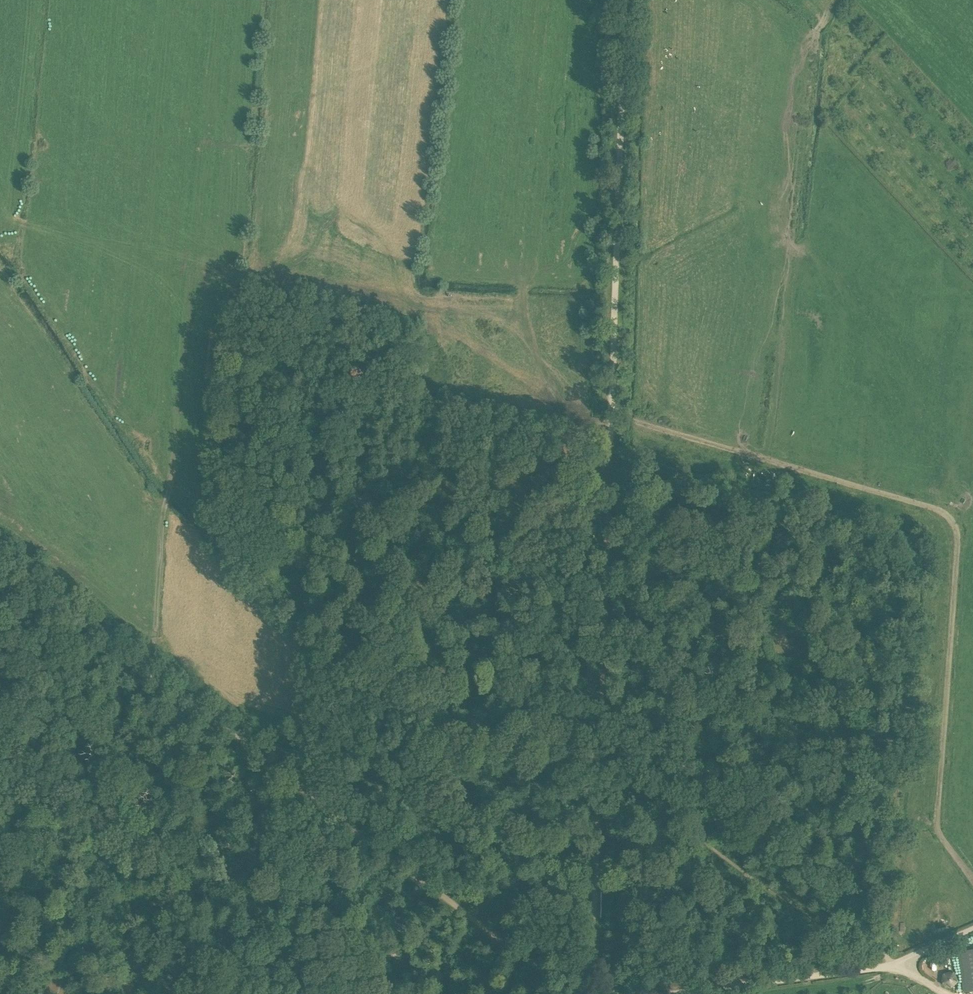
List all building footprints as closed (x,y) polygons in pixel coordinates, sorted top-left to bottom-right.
[(960,951),(966,992),(972,991),(972,950),(960,951)] [(954,972),(941,976),(945,990),(958,986),(954,972)]
